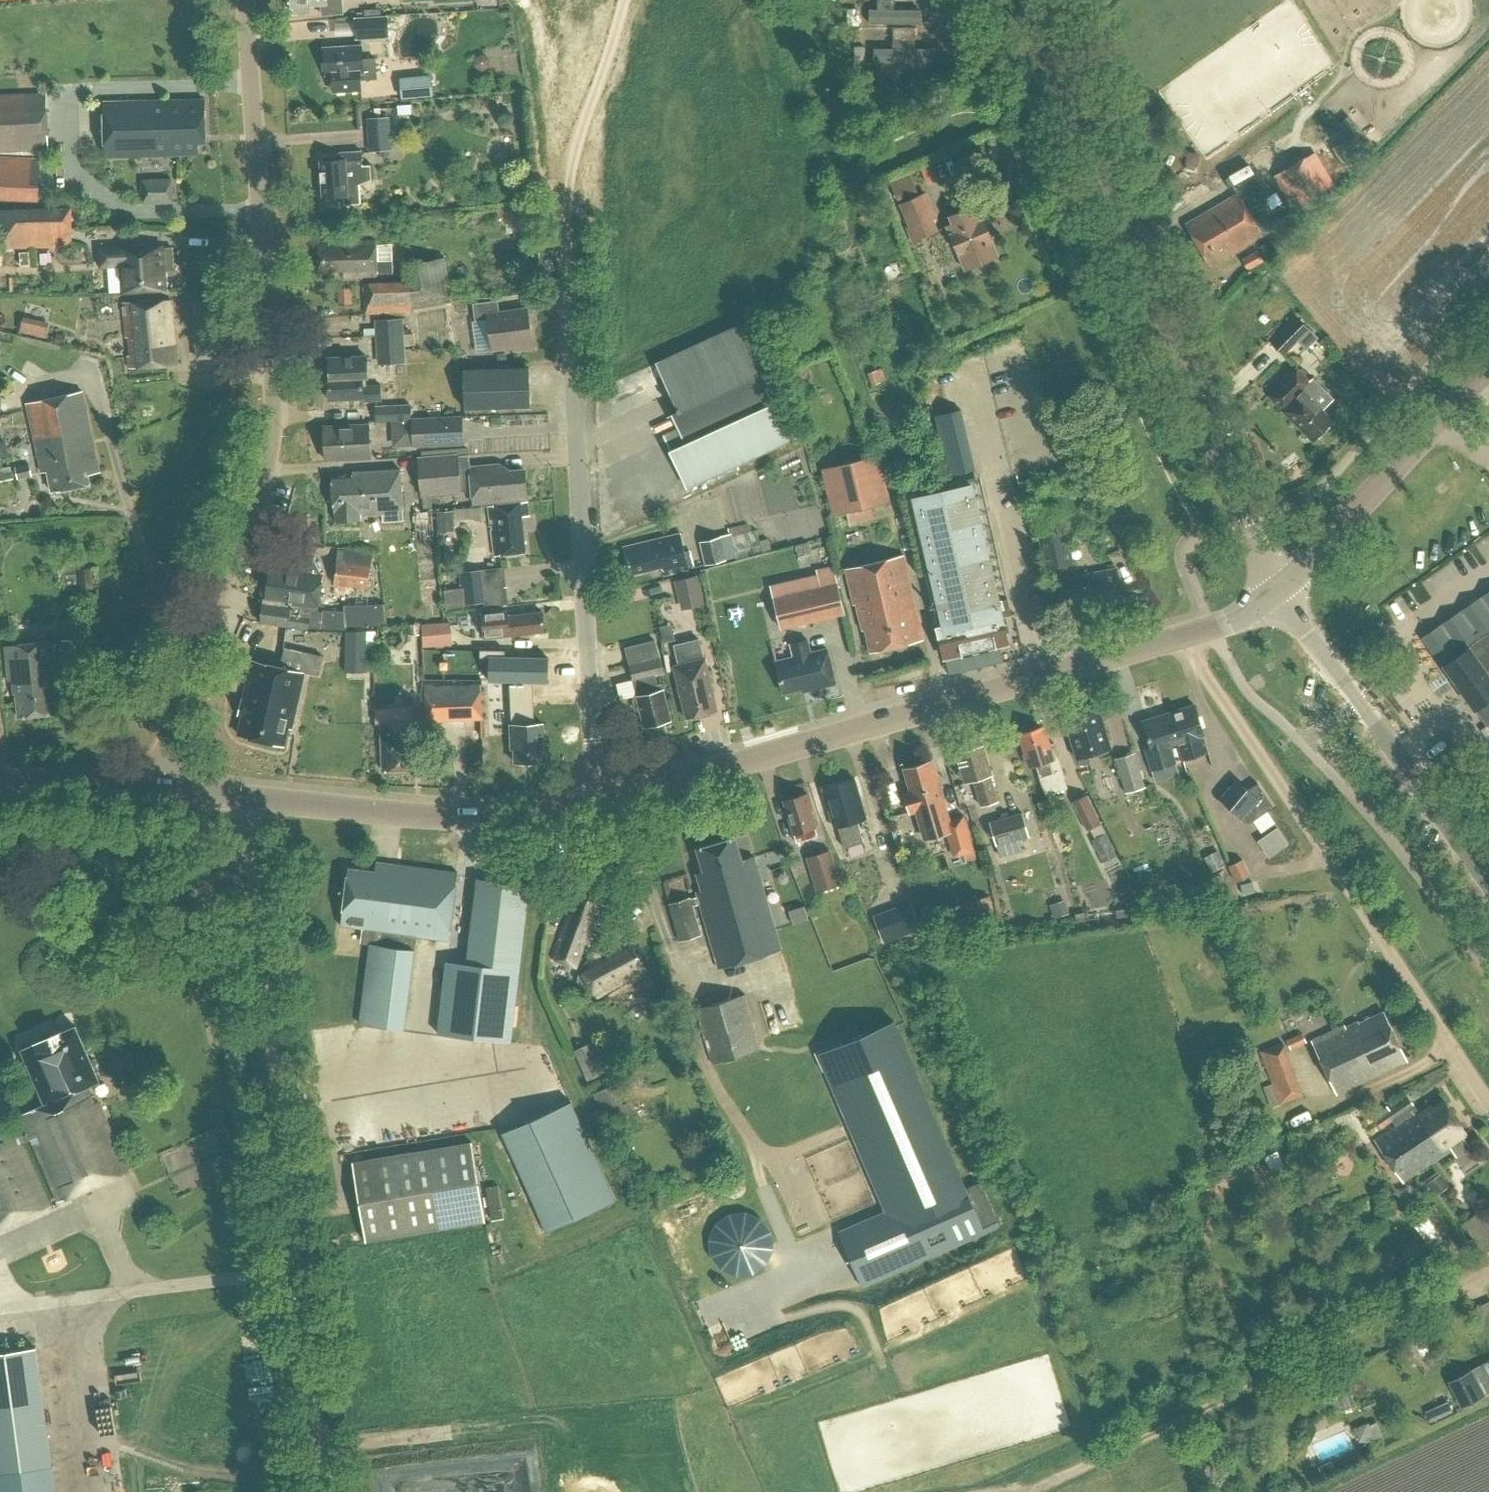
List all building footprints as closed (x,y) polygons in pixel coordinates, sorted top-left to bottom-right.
[(291,7),(294,7),(294,14),(310,12),(310,5),(322,4),(323,14),(343,13),(342,0),(290,0),(291,7)] [(925,23),(925,10),(908,10),(908,0),(882,0),(882,10),(871,9),(871,22),(925,23)] [(847,25),(861,25),(861,9),(847,9),(847,25)] [(355,16),(356,38),(389,35),(387,14),(355,16)] [(893,49),(874,49),(873,65),(936,65),(936,49),(916,49),(916,30),(893,30),(893,49)] [(333,74),(334,92),(362,90),(361,79),(378,78),(376,58),(363,59),(362,45),(324,48),(326,75),(333,74)] [(401,80),(403,95),(432,93),(431,77),(401,80)] [(874,90),(879,103),(903,95),(898,81),(874,90)] [(47,93),(0,95),(0,151),(49,149),(47,93)] [(199,155),(199,136),(206,135),(205,100),(204,100),(204,101),(104,102),(105,156),(199,155)] [(370,116),(372,151),(392,149),(390,115),(370,116)] [(343,195),(344,204),(360,203),(359,185),(372,179),(371,164),(363,165),(362,151),(340,152),(340,159),(321,160),(323,196),(343,195)] [(1301,204),(1308,215),(1326,204),(1319,192),(1334,184),(1317,154),(1277,178),(1294,208),(1301,204)] [(40,201),(42,159),(0,157),(0,199),(40,201)] [(891,179),(896,192),(913,185),(908,172),(891,179)] [(140,180),(140,203),(173,202),(172,179),(140,180)] [(897,203),(908,226),(904,227),(911,242),(937,230),(932,218),(936,216),(924,191),(897,203)] [(1238,195),(1188,225),(1212,267),(1263,237),(1238,195)] [(498,209),(500,226),(530,223),(528,206),(498,209)] [(12,208),(12,209),(0,209),(1,247),(73,245),(72,207),(12,208)] [(947,226),(966,270),(994,258),(987,243),(993,240),(984,220),(979,222),(972,207),(950,216),(953,223),(947,226)] [(376,240),(319,242),(320,271),(344,270),(344,278),(377,277),(377,274),(393,274),(393,246),(376,246),(376,240)] [(166,290),(163,243),(120,245),(120,248),(105,249),(105,262),(121,261),(123,291),(166,290)] [(1240,258),(1246,269),(1261,261),(1255,250),(1240,258)] [(407,263),(410,280),(365,282),(366,313),(412,312),(411,307),(452,300),(445,256),(407,263)] [(355,305),(354,289),(341,290),(341,306),(355,305)] [(176,344),(175,344),(172,299),(124,302),(129,367),(178,364),(176,344)] [(500,311),(498,299),(473,302),(476,320),(489,318),(493,349),(513,346),(514,349),(533,346),(527,307),(500,311)] [(1309,328),(1297,317),(1272,344),(1284,355),(1309,328)] [(373,320),(376,364),(403,362),(400,318),(373,320)] [(748,320),(656,362),(656,364),(678,411),(673,413),(672,413),(671,413),(678,428),(664,435),(688,487),(688,488),(794,437),(777,401),(776,401),(762,370),(768,367),(769,370),(770,369),(748,320)] [(328,375),(329,399),(363,397),(364,400),(382,399),(381,384),(363,385),(362,375),(367,374),(366,355),(329,357),(330,375),(328,375)] [(529,366),(464,369),(466,408),(531,405),(529,366)] [(1314,378),(1310,381),(1297,368),(1268,396),(1315,443),(1336,422),(1325,410),(1336,400),(1314,378)] [(49,471),(53,491),(91,484),(89,475),(101,472),(83,391),(28,402),(43,472),(49,471)] [(375,406),(376,420),(412,419),(411,404),(375,406)] [(950,475),(978,469),(965,416),(964,409),(947,412),(937,415),(939,426),(950,475)] [(415,416),(416,434),(416,445),(468,443),(467,414),(415,416)] [(370,456),(368,425),(326,427),(327,458),(370,456)] [(877,455),(822,469),(833,515),(888,501),(877,455)] [(16,467),(18,478),(33,474),(30,464),(16,467)] [(501,464),(471,467),(474,502),(528,497),(525,470),(511,471),(501,464)] [(426,467),(428,494),(468,492),(466,465),(426,467)] [(336,511),(337,521),(361,520),(361,515),(384,514),(384,509),(404,508),(401,468),(353,471),(353,477),(333,478),(335,511),(336,511)] [(1060,497),(1073,499),(1076,483),(1062,481),(1060,497)] [(935,616),(941,615),(944,626),(938,627),(945,656),(1001,643),(1007,635),(1002,616),(1013,614),(1009,596),(998,599),(988,558),(999,556),(984,494),(971,497),(970,492),(930,502),(931,507),(921,509),(931,551),(927,551),(932,571),(925,572),(935,616)] [(529,513),(527,501),(489,505),(495,555),(526,551),(522,514),(529,513)] [(415,512),(417,540),(435,538),(433,510),(415,512)] [(456,533),(455,511),(439,512),(440,533),(456,533)] [(1043,538),(1049,570),(1078,565),(1072,532),(1043,538)] [(630,574),(663,566),(665,575),(694,567),(690,550),(685,552),(681,533),(624,547),(630,574)] [(721,536),(700,541),(706,563),(737,557),(731,533),(720,535),(721,536)] [(264,603),(261,621),(309,627),(321,629),(324,612),(322,611),(327,575),(326,575),(316,557),(283,553),(281,569),(271,568),(267,598),(265,598),(265,603),(264,603)] [(857,605),(868,654),(921,642),(901,556),(843,570),(852,606),(857,605)] [(335,583),(368,587),(372,564),(338,559),(335,583)] [(819,591),(771,602),(779,633),(846,617),(834,566),(814,571),(819,591)] [(92,568),(79,569),(80,588),(93,587),(92,568)] [(1056,579),(1062,612),(1093,607),(1094,612),(1124,606),(1117,568),(1056,579)] [(481,569),(460,572),(462,587),(464,604),(484,602),(485,602),(481,569)] [(677,577),(683,607),(708,601),(702,572),(677,577)] [(462,587),(444,589),(446,607),(464,604),(462,587)] [(1426,637),(1487,725),(1488,723),(1488,593),(1426,637)] [(324,612),(321,629),(344,631),(345,628),(384,626),(384,606),(343,607),(343,613),(324,612)] [(482,615),(485,639),(509,636),(509,638),(546,633),(543,611),(508,615),(507,612),(482,615)] [(451,622),(422,624),(424,646),(453,643),(451,622)] [(666,624),(667,639),(679,638),(678,623),(666,624)] [(346,632),(346,672),(366,672),(367,632),(346,632)] [(89,671),(85,637),(62,639),(66,674),(89,671)] [(784,692),(802,688),(803,693),(835,685),(827,649),(813,652),(809,638),(790,643),(794,657),(777,661),(784,692)] [(56,713),(54,694),(57,694),(56,675),(58,674),(55,640),(6,645),(11,693),(17,693),(19,717),(56,713)] [(655,640),(626,648),(634,680),(639,679),(641,689),(636,691),(638,695),(635,696),(633,699),(635,709),(638,711),(641,710),(645,726),(648,725),(651,727),(658,725),(660,722),(670,719),(661,684),(657,685),(655,675),(664,673),(655,640)] [(677,665),(672,666),(676,682),(674,687),(676,696),(679,696),(684,718),(718,710),(705,658),(704,658),(699,640),(673,646),(677,665)] [(480,649),(480,657),(490,657),(489,680),(509,681),(511,724),(510,724),(511,748),(514,748),(515,762),(530,762),(533,763),(539,763),(542,761),(545,761),(544,739),(546,736),(546,730),(543,728),(543,723),(535,723),(533,681),(548,681),(549,657),(506,656),(506,650),(480,649)] [(238,734),(284,745),(288,727),(292,728),(305,672),(252,659),(243,698),(242,698),(239,710),(243,711),(238,734)] [(382,723),(384,769),(415,768),(413,721),(427,721),(427,719),(483,717),(481,684),(426,686),(426,698),(413,699),(413,706),(376,707),(377,723),(382,723)] [(1194,704),(1169,712),(1178,743),(1183,759),(1208,751),(1203,735),(1204,735),(1194,704)] [(1065,719),(1077,758),(1111,748),(1099,709),(1065,719)] [(1169,712),(1143,721),(1152,748),(1146,750),(1152,769),(1156,780),(1180,773),(1172,745),(1178,743),(1169,712)] [(1044,726),(1018,733),(1028,766),(1034,765),(1040,784),(1043,795),(1066,788),(1063,778),(1053,742),(1049,743),(1044,726)] [(966,783),(974,780),(982,806),(998,801),(991,775),(993,775),(984,745),(957,753),(966,783)] [(1114,756),(1124,791),(1144,785),(1134,750),(1114,756)] [(923,827),(944,821),(954,856),(975,850),(964,815),(949,820),(932,760),(904,768),(911,792),(905,794),(910,812),(918,809),(923,827)] [(840,825),(847,850),(863,845),(856,820),(866,817),(854,780),(825,788),(836,826),(840,825)] [(1233,783),(1219,799),(1241,818),(1244,815),(1249,823),(1252,821),(1260,833),(1273,824),(1266,812),(1274,806),(1258,783),(1247,790),(1241,785),(1237,788),(1233,783)] [(1086,792),(1071,799),(1086,830),(1091,828),(1102,823),(1086,792)] [(809,793),(785,800),(795,832),(802,830),(805,840),(819,836),(816,826),(817,826),(812,809),(814,809),(809,793)] [(989,822),(999,858),(1023,851),(1020,840),(1029,837),(1022,812),(989,822)] [(1093,838),(1092,839),(1103,862),(1117,855),(1106,832),(1095,837),(1093,838)] [(697,892),(719,968),(782,950),(754,856),(742,859),(736,836),(697,848),(704,871),(697,873),(702,890),(697,892)] [(809,855),(820,891),(840,885),(830,849),(809,855)] [(872,850),(861,853),(866,871),(877,868),(872,850)] [(1217,850),(1203,857),(1208,869),(1223,863),(1217,850)] [(362,928),(449,940),(458,872),(377,862),(375,871),(348,867),(348,872),(341,925),(362,928)] [(1246,886),(1224,889),(1225,899),(1247,896),(1246,886)] [(552,957),(572,965),(575,966),(582,948),(590,951),(597,934),(589,931),(593,921),(600,924),(607,906),(582,896),(575,915),(569,913),(552,957)] [(963,901),(968,925),(993,920),(988,896),(963,901)] [(669,904),(680,941),(701,934),(691,898),(669,904)] [(1063,898),(1051,903),(1056,917),(1068,913),(1063,898)] [(804,905),(790,909),(794,923),(808,919),(804,905)] [(887,914),(875,919),(883,941),(896,936),(887,914)] [(360,1023),(404,1029),(414,949),(370,943),(360,1023)] [(588,963),(605,992),(647,967),(633,944),(604,961),(601,955),(588,963)] [(447,961),(438,1033),(510,1043),(519,970),(467,963),(447,961)] [(698,1008),(713,1064),(763,1054),(745,998),(698,1008)] [(1359,1021),(1312,1042),(1336,1093),(1407,1060),(1384,1011),(1359,1023),(1359,1021)] [(819,1052),(886,1211),(839,1231),(862,1285),(985,1232),(894,1020),(819,1052)] [(20,1114),(28,1133),(30,1138),(57,1200),(129,1170),(99,1101),(96,1103),(88,1085),(94,1082),(96,1087),(101,1085),(99,1080),(76,1026),(22,1049),(46,1103),(20,1114)] [(1285,1041),(1288,1050),(1304,1044),(1301,1035),(1285,1041)] [(590,1043),(574,1049),(587,1079),(603,1073),(590,1043)] [(1258,1052),(1278,1104),(1301,1095),(1281,1043),(1258,1052)] [(614,1083),(593,1093),(607,1123),(633,1113),(628,1102),(624,1104),(614,1083)] [(1420,1148),(1431,1163),(1469,1137),(1464,1130),(1464,1129),(1445,1101),(1434,1108),(1432,1105),(1418,1115),(1412,1106),(1413,1105),(1408,1097),(1394,1107),(1399,1115),(1403,1112),(1416,1132),(1420,1129),(1429,1142),(1420,1148)] [(571,1102),(502,1132),(547,1231),(615,1200),(571,1102)] [(1374,1139),(1403,1182),(1431,1163),(1420,1148),(1429,1142),(1420,1129),(1416,1132),(1403,1112),(1399,1115),(1394,1107),(1376,1119),(1381,1127),(1392,1120),(1396,1124),(1374,1139)] [(28,1133),(18,1137),(17,1135),(0,1142),(0,1226),(47,1205),(20,1142),(30,1138),(28,1133)] [(352,1161),(366,1241),(486,1221),(472,1141),(352,1161)] [(1261,1158),(1271,1180),(1285,1173),(1275,1151),(1261,1158)] [(1425,1184),(1433,1196),(1447,1187),(1438,1174),(1425,1184)] [(1255,1323),(1265,1332),(1275,1320),(1266,1312),(1255,1323)] [(56,1460),(45,1339),(0,1343),(0,1465),(56,1460)] [(1484,1387),(1470,1359),(1446,1371),(1461,1399),(1484,1387)] [(1455,1394),(1432,1406),(1438,1418),(1461,1407),(1455,1394)] [(0,1474),(0,1491),(56,1491),(52,1467),(0,1474)]
